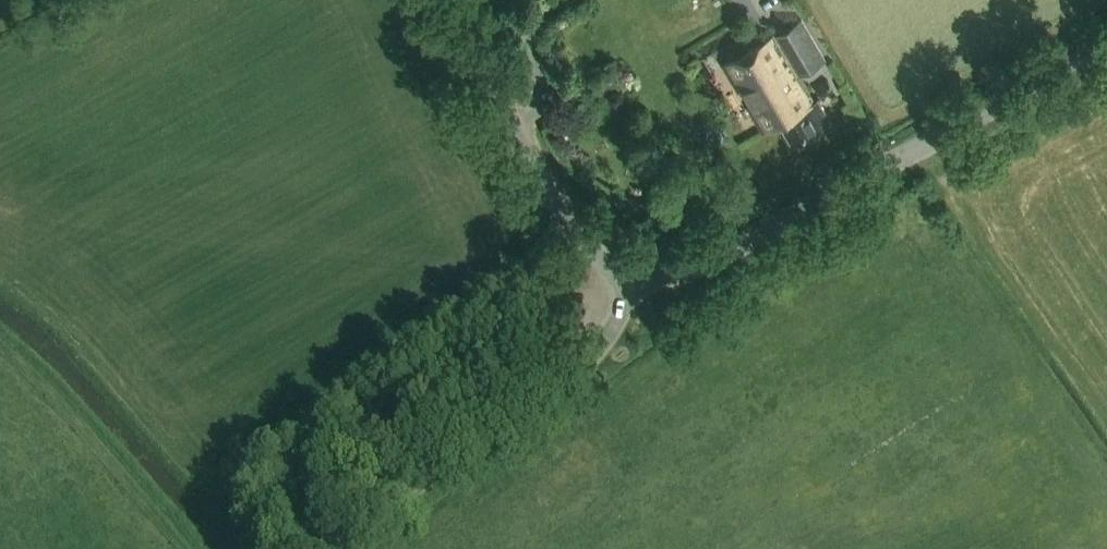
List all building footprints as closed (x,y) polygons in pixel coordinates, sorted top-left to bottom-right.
[(801,19),(757,45),(723,65),(764,133),(781,122),(794,144),(831,122),(818,99),(815,101),(799,75),(826,60),(801,19)] [(828,80),(816,88),(822,97),(834,90),(828,80)]
